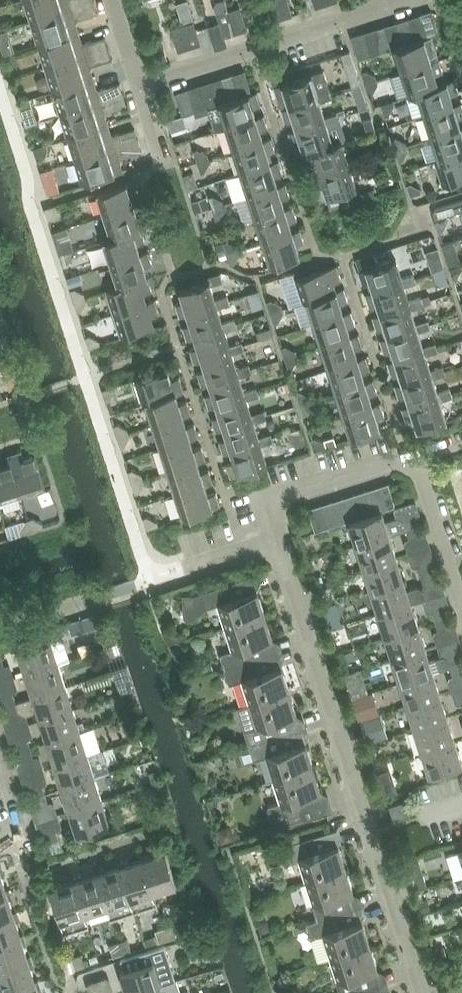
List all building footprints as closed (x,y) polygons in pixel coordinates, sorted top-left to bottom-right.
[(30,22),(94,1),(94,0),(20,0),(18,0),(19,4),(24,2),(30,22)] [(214,6),(216,14),(228,10),(225,0),(220,0),(217,1),(214,6)] [(275,0),(262,0),(269,22),(281,19),(275,0)] [(281,19),(292,15),(287,0),(275,0),(281,19)] [(76,20),(98,13),(94,1),(30,22),(36,42),(32,43),(33,46),(79,32),(76,20)] [(228,10),(235,33),(246,29),(239,7),(228,10)] [(235,33),(228,10),(216,14),(219,22),(207,26),(215,49),(227,45),(224,36),(235,33)] [(432,12),(420,15),(427,37),(432,36),(438,34),(432,12)] [(408,18),(416,41),(427,37),(420,15),(420,14),(408,18)] [(416,41),(408,18),(397,22),(404,45),(416,41)] [(182,25),(189,47),(200,44),(193,21),(182,25)] [(386,25),(393,49),(394,48),(404,45),(397,22),(386,25)] [(189,47),(182,25),(171,28),(178,51),(189,47)] [(374,29),(382,52),(393,49),(386,25),(374,29)] [(363,33),(370,56),(382,52),(374,29),(363,33)] [(45,67),(109,47),(105,35),(83,42),(79,32),(33,46),(34,49),(38,48),(45,67)] [(351,36),(359,60),(370,56),(363,33),(351,36)] [(432,62),(432,61),(428,51),(436,49),(432,36),(427,37),(416,41),(404,45),(394,48),(401,71),(432,62)] [(12,41),(1,45),(4,54),(15,51),(12,41)] [(163,45),(154,48),(157,60),(167,57),(163,45)] [(90,65),(113,58),(109,47),(45,67),(51,87),(47,89),(48,92),(94,78),(90,65)] [(409,96),(418,93),(417,92),(439,85),(439,84),(436,74),(444,72),(439,59),(432,61),(432,62),(401,71),(409,96)] [(251,93),(244,70),(232,74),(240,97),(251,93)] [(276,75),(270,76),(273,86),(293,80),(290,70),(284,72),(276,75)] [(286,97),(289,106),(289,108),(319,99),(318,95),(330,90),(324,70),(311,74),(273,86),(278,99),(286,97)] [(366,83),(377,79),(376,75),(366,70),(362,71),(366,83)] [(221,77),(228,100),(240,97),(232,74),(221,77)] [(217,104),(218,104),(228,100),(221,77),(209,81),(217,104)] [(54,94),(60,114),(124,93),(120,82),(98,89),(94,78),(48,92),(49,96),(54,94)] [(377,79),(366,83),(369,94),(373,93),(378,83),(377,79)] [(417,92),(418,93),(425,115),(455,106),(454,105),(451,95),(459,92),(455,79),(439,84),(439,85),(417,92)] [(198,85),(205,108),(217,104),(209,81),(198,85)] [(205,108),(198,85),(187,88),(194,111),(205,108)] [(182,115),(183,115),(194,111),(187,88),(175,92),(182,115)] [(293,120),(296,130),(297,131),(327,121),(326,117),(321,103),(333,99),(330,90),(318,95),(319,99),(289,108),(289,106),(281,109),(285,122),(293,120)] [(256,118),(255,117),(252,107),(260,105),(256,91),(251,93),(240,97),(228,100),(218,104),(225,127),(256,118)] [(62,135),(63,138),(109,124),(105,112),(128,104),(124,93),(60,114),(66,134),(62,135)] [(393,101),(382,105),(385,116),(390,115),(395,105),(393,101)] [(432,138),(461,128),(461,127),(458,118),(461,117),(461,102),(454,105),(455,106),(425,115),(432,138)] [(195,116),(194,111),(183,115),(186,126),(190,125),(195,116)] [(263,141),(263,140),(260,130),(268,127),(264,114),(255,117),(256,118),(225,127),(233,150),(263,141)] [(326,117),(327,121),(297,131),(296,130),(289,132),(293,146),(301,143),(304,153),(334,144),(334,143),(342,141),(346,140),(339,117),(337,114),(326,117)] [(170,131),(186,126),(183,115),(182,115),(177,116),(166,120),(170,131)] [(372,118),(364,120),(367,132),(375,129),(372,118)] [(74,159),(139,139),(135,127),(112,134),(109,124),(63,138),(64,141),(68,140),(74,159)] [(439,161),(461,154),(461,127),(461,128),(432,138),(439,160),(439,161)] [(396,149),(407,146),(406,142),(396,136),(392,137),(396,149)] [(270,164),(270,163),(267,153),(275,150),(271,137),(263,140),(263,141),(233,150),(240,173),(270,164)] [(74,159),(81,180),(77,181),(78,185),(124,170),(120,158),(142,150),(139,139),(74,159)] [(342,141),(334,143),(334,144),(304,153),(311,175),(320,172),(320,174),(350,164),(342,141)] [(47,143),(34,147),(39,162),(43,159),(47,155),(48,149),(47,143)] [(407,146),(396,149),(399,160),(403,159),(408,149),(407,146)] [(197,161),(209,158),(208,154),(198,149),(194,150),(197,161)] [(439,161),(439,160),(434,161),(442,186),(461,180),(461,154),(439,161)] [(209,158),(197,161),(201,173),(205,171),(210,161),(209,158)] [(277,186),(274,176),(282,173),(278,160),(270,163),(270,164),(240,173),(247,196),(277,186)] [(320,172),(311,175),(316,188),(324,186),(327,197),(341,193),(357,188),(350,164),(320,174),(320,172)] [(194,173),(184,176),(188,190),(198,187),(194,173)] [(56,179),(45,183),(49,194),(60,191),(56,179)] [(97,191),(104,215),(134,206),(134,205),(131,195),(138,193),(134,179),(97,191)] [(285,209),(285,208),(281,198),(289,196),(285,183),(277,186),(247,196),(254,218),(285,209)] [(411,184),(407,185),(411,196),(422,193),(420,188),(411,184)] [(373,189),(364,192),(366,198),(375,195),(373,189)] [(341,193),(327,197),(331,209),(345,205),(341,193)] [(212,207),(223,203),(222,200),(212,195),(208,196),(212,207)] [(208,196),(192,201),(196,212),(212,207),(208,196)] [(111,237),(111,238),(141,229),(138,218),(145,216),(141,202),(134,205),(134,206),(104,215),(111,237)] [(223,203),(212,207),(216,218),(220,217),(225,207),(223,203)] [(44,207),(48,218),(52,217),(57,207),(55,204),(44,207)] [(254,218),(262,242),(292,232),(292,231),(289,221),(297,219),(293,206),(285,208),(285,209),(254,218)] [(446,217),(435,221),(439,232),(442,231),(448,221),(446,217)] [(140,253),(137,244),(147,241),(143,228),(141,229),(111,238),(111,237),(103,240),(111,263),(141,254),(140,253)] [(292,232),(262,242),(269,265),(299,256),(296,244),(304,242),(300,229),(292,231),(292,232)] [(71,239),(56,243),(59,254),(71,250),(74,249),(71,239)] [(227,253),(238,249),(236,245),(227,240),(223,241),(223,242),(227,253)] [(223,242),(216,244),(220,255),(227,253),(223,242)] [(238,249),(227,253),(228,258),(230,264),(235,263),(239,253),(238,249)] [(71,250),(59,254),(63,265),(67,264),(72,254),(71,250)] [(117,286),(148,277),(144,266),(152,264),(148,251),(140,253),(141,254),(111,263),(117,285),(117,286)] [(402,282),(401,278),(396,263),(408,259),(405,251),(393,254),(395,258),(377,264),(359,269),(357,270),(361,283),(369,281),(372,290),(373,291),(402,282)] [(374,253),(356,259),(359,269),(377,264),(374,253)] [(450,267),(461,264),(460,259),(450,254),(446,255),(450,267)] [(441,260),(431,263),(433,271),(444,268),(441,260)] [(294,278),(302,302),(307,301),(307,300),(336,290),(332,277),(340,275),(336,264),(315,271),(294,278)] [(450,267),(453,278),(457,277),(461,268),(461,267),(461,264),(450,267)] [(313,265),(292,272),(294,278),(315,271),(313,265)] [(216,303),(215,299),(210,284),(222,281),(219,272),(207,276),(209,280),(179,289),(183,301),(175,303),(179,316),(187,314),(187,312),(216,303)] [(78,273),(67,277),(69,285),(81,281),(78,273)] [(413,274),(401,278),(402,282),(373,291),(372,290),(365,293),(369,306),(377,304),(380,313),(380,314),(410,305),(408,301),(404,286),(415,282),(413,274)] [(147,302),(147,301),(144,293),(152,291),(148,277),(117,286),(117,285),(105,289),(113,313),(147,302)] [(336,290),(307,300),(307,301),(314,323),(344,313),(343,312),(340,303),(348,300),(344,287),(336,290)] [(74,299),(85,296),(84,293),(75,288),(71,289),(74,299)] [(85,296),(74,299),(78,311),(82,310),(87,301),(85,296)] [(187,312),(187,314),(190,323),(182,326),(186,339),(194,336),(224,326),(222,322),(218,307),(229,304),(227,296),(215,299),(216,303),(187,312)] [(376,329),(384,326),(387,336),(387,337),(417,327),(416,324),(411,309),(423,306),(420,297),(408,301),(410,305),(380,314),(380,313),(372,316),(376,329)] [(113,313),(120,337),(155,326),(152,318),(160,315),(155,299),(147,301),(147,302),(113,313)] [(270,311),(282,308),(280,304),(270,299),(267,300),(270,311)] [(282,308),(270,311),(274,323),(278,322),(283,312),(282,308)] [(314,323),(321,345),(351,336),(350,335),(347,326),(355,323),(351,310),(343,312),(344,313),(314,323)] [(194,336),(198,347),(189,349),(194,362),(202,360),(201,359),(231,349),(230,345),(225,330),(236,327),(234,319),(222,322),(224,326),(194,336)] [(428,320),(416,324),(417,327),(387,337),(387,336),(379,339),(383,352),(392,349),(395,359),(395,360),(424,350),(423,346),(418,331),(430,328),(428,320)] [(270,328),(259,331),(261,339),(273,335),(270,328)] [(321,345),(328,368),(358,359),(358,358),(355,348),(362,346),(358,333),(350,335),(351,336),(321,345)] [(89,334),(85,335),(89,346),(100,343),(99,339),(89,334)] [(201,359),(202,360),(205,369),(197,372),(201,385),(209,383),(209,381),(238,372),(237,368),(233,353),(244,350),(241,342),(230,345),(231,349),(201,359)] [(391,375),(399,372),(402,382),(432,373),(430,369),(426,354),(438,351),(436,347),(435,343),(423,346),(424,350),(395,360),(395,359),(387,362),(391,375)] [(285,357),(296,353),(295,350),(286,345),(281,347),(285,357)] [(296,353),(285,357),(288,369),(292,368),(297,357),(296,353)] [(370,369),(365,356),(358,358),(358,359),(328,368),(336,392),(365,382),(365,381),(362,371),(370,369)] [(237,368),(238,372),(209,381),(209,383),(212,392),(204,395),(208,408),(216,405),(216,404),(246,395),(245,391),(240,376),(251,372),(249,364),(237,368)] [(430,369),(432,373),(402,382),(394,384),(398,397),(406,395),(409,405),(410,405),(439,396),(438,392),(433,377),(445,374),(442,365),(430,369)] [(142,404),(146,402),(145,401),(176,392),(176,393),(184,390),(179,376),(172,378),(168,368),(134,379),(142,404)] [(15,375),(5,379),(9,390),(18,386),(15,375)] [(377,392),(373,379),(365,381),(365,382),(336,392),(343,414),(373,405),(372,404),(369,394),(377,392)] [(113,385),(102,388),(106,401),(111,399),(115,389),(113,385)] [(216,404),(216,405),(219,415),(211,418),(215,431),(224,428),(223,427),(253,418),(252,413),(247,399),(258,395),(256,387),(245,391),(246,395),(216,404)] [(452,397),(450,388),(438,392),(439,396),(410,405),(409,405),(401,407),(405,420),(414,418),(417,429),(446,420),(440,400),(452,397)] [(299,403),(311,399),(310,396),(300,390),(296,392),(299,403)] [(153,424),(183,415),(183,416),(191,413),(187,400),(179,402),(176,393),(176,392),(145,401),(146,402),(153,424)] [(311,399),(299,403),(303,414),(307,413),(312,404),(311,399)] [(373,405),(343,414),(351,438),(380,429),(376,417),(384,415),(380,402),(372,404),(373,405)] [(253,418),(223,427),(224,428),(227,438),(219,441),(223,453),(231,451),(231,450),(260,441),(259,436),(254,422),(266,418),(263,410),(252,413),(253,418)] [(160,447),(191,437),(191,438),(198,436),(194,423),(187,426),(183,416),(183,415),(153,424),(160,447)] [(117,436),(128,432),(127,428),(117,423),(113,424),(117,436)] [(128,432),(117,436),(120,447),(124,446),(129,436),(128,432)] [(270,433),(259,436),(260,441),(231,450),(231,451),(234,461),(226,463),(230,476),(267,464),(261,445),(273,441),(270,433)] [(198,461),(205,459),(201,446),(194,448),(191,438),(191,437),(160,447),(167,470),(198,461)] [(315,437),(311,439),(314,450),(326,446),(324,442),(315,437)] [(7,454),(10,462),(11,462),(21,496),(45,488),(35,455),(24,458),(22,450),(7,454)] [(10,462),(1,465),(0,461),(0,503),(21,496),(11,462),(10,462)] [(174,493),(205,484),(213,482),(208,469),(201,471),(198,461),(167,470),(174,493)] [(131,481),(143,478),(142,474),(131,469),(128,470),(131,481)] [(143,478),(131,481),(135,492),(139,491),(144,481),(143,478)] [(384,510),(396,506),(389,483),(377,487),(384,510)] [(174,493),(182,516),(220,504),(216,492),(208,494),(205,484),(174,493)] [(384,510),(377,487),(365,491),(373,513),(382,510),(384,510)] [(373,513),(365,491),(354,494),(361,517),(373,513)] [(404,511),(424,504),(420,491),(399,498),(404,511)] [(361,517),(354,494),(343,498),(350,521),(361,517)] [(331,501),(339,524),(349,521),(350,521),(343,498),(331,501)] [(320,505),(327,528),(339,524),(331,501),(320,505)] [(309,508),(316,531),(327,528),(320,505),(309,508)] [(390,534),(406,529),(403,519),(395,516),(385,519),(382,510),(373,513),(361,517),(350,521),(349,521),(357,545),(390,534)] [(147,516),(143,517),(146,528),(158,524),(157,521),(147,516)] [(414,516),(403,519),(406,529),(417,525),(414,516)] [(28,518),(32,529),(43,526),(42,521),(33,517),(28,518)] [(32,529),(28,518),(24,520),(20,528),(21,533),(32,529)] [(417,525),(406,529),(409,537),(420,534),(417,525)] [(390,534),(357,545),(364,567),(397,557),(390,534)] [(371,591),(404,580),(397,557),(364,567),(371,591)] [(421,575),(432,572),(429,561),(418,565),(421,575)] [(432,572),(421,575),(424,584),(435,580),(432,572)] [(265,614),(257,591),(255,591),(255,590),(251,589),(247,578),(193,595),(183,594),(185,611),(186,614),(189,616),(192,617),(196,616),(205,608),(222,603),(230,626),(265,614)] [(378,614),(412,603),(427,599),(424,589),(417,586),(407,590),(404,580),(371,591),(378,614)] [(386,637),(419,626),(412,603),(378,614),(386,637)] [(436,621),(447,618),(444,608),(433,612),(436,621)] [(80,618),(84,630),(98,625),(94,614),(80,618)] [(231,650),(220,654),(225,669),(242,663),(271,654),(271,653),(268,643),(270,640),(270,639),(272,638),(265,614),(230,626),(224,627),(231,650)] [(340,618),(328,622),(330,627),(331,629),(343,626),(340,618)] [(447,618),(436,621),(438,629),(450,626),(447,618)] [(393,659),(426,649),(419,626),(386,637),(393,659)] [(176,628),(164,632),(168,644),(180,640),(176,628)] [(344,635),(334,638),(339,652),(348,649),(344,635)] [(26,674),(59,663),(70,660),(64,642),(57,638),(19,650),(26,674)] [(393,659),(400,682),(434,672),(450,667),(447,658),(445,656),(430,660),(426,649),(393,659)] [(242,663),(225,669),(230,684),(241,681),(248,703),(254,702),(289,691),(281,666),(279,667),(279,666),(275,665),(272,654),(271,654),(242,663)] [(450,667),(461,663),(459,654),(447,658),(450,667)] [(59,663),(26,674),(33,697),(66,686),(59,663)] [(211,663),(202,666),(204,672),(213,670),(211,663)] [(450,667),(453,675),(461,672),(461,664),(461,663),(450,667)] [(135,688),(128,666),(113,670),(120,693),(135,688)] [(359,669),(343,674),(352,700),(367,695),(359,669)] [(434,672),(400,682),(407,705),(441,694),(434,672)] [(198,681),(189,684),(192,693),(201,689),(198,681)] [(16,702),(5,706),(8,714),(19,711),(25,714),(38,710),(41,719),(73,709),(66,686),(33,697),(16,702)] [(256,726),(244,730),(249,746),(260,742),(260,741),(266,740),(296,730),(296,729),(292,719),(295,716),(294,715),(297,714),(289,691),(254,702),(248,703),(256,726)] [(5,706),(16,702),(13,693),(2,697),(5,706)] [(353,700),(357,712),(360,720),(362,719),(379,713),(372,693),(353,700)] [(415,728),(448,718),(441,694),(407,705),(415,728)] [(48,742),(81,731),(73,709),(41,719),(48,742)] [(448,718),(415,728),(422,751),(455,740),(448,718)] [(260,742),(249,746),(254,760),(265,757),(272,779),(278,778),(313,767),(306,743),(303,743),(303,742),(299,741),(296,731),(296,730),(266,740),(260,741),(260,742)] [(81,731),(48,742),(55,765),(88,754),(81,731)] [(20,751),(31,747),(28,739),(17,743),(20,751)] [(430,775),(461,765),(461,761),(455,740),(422,751),(430,775)] [(31,747),(20,751),(23,761),(34,757),(31,747)] [(62,788),(95,777),(88,754),(55,765),(62,788)] [(280,803),(268,806),(273,821),(272,821),(275,829),(322,814),(320,806),(316,796),(319,793),(319,791),(321,790),(313,767),(278,778),(272,779),(280,803)] [(157,769),(148,772),(152,784),(160,781),(157,769)] [(70,810),(103,800),(95,777),(62,788),(70,810)] [(394,782),(382,786),(383,791),(385,797),(397,793),(394,782)] [(34,797),(45,793),(43,785),(31,788),(34,797)] [(45,793),(34,797),(37,806),(48,803),(45,793)] [(103,800),(70,810),(77,834),(110,824),(103,800)] [(390,806),(394,821),(410,815),(406,801),(390,806)] [(230,827),(218,830),(222,841),(233,838),(230,827)] [(57,830),(46,834),(49,843),(60,840),(57,830)] [(298,841),(281,846),(286,863),(298,859),(305,881),(345,868),(338,845),(336,845),(336,844),(331,843),(328,833),(328,832),(298,841)] [(142,859),(143,859),(153,891),(177,884),(166,851),(152,856),(151,853),(141,856),(142,859)] [(153,891),(143,859),(142,859),(129,863),(128,861),(119,864),(119,866),(120,866),(134,910),(157,903),(153,891)] [(97,873),(107,906),(111,917),(134,910),(120,866),(119,866),(106,870),(105,868),(96,871),(97,873)] [(345,868),(305,881),(312,904),(317,919),(323,918),(352,908),(352,907),(349,897),(351,894),(351,893),(353,892),(345,868)] [(97,873),(84,878),(83,875),(73,878),(74,881),(85,913),(107,906),(97,873)] [(424,876),(413,880),(416,890),(428,886),(424,876)] [(88,925),(85,913),(74,881),(60,885),(60,882),(50,886),(65,932),(88,925)] [(14,912),(9,899),(11,898),(9,889),(6,889),(6,890),(0,892),(0,917),(14,913),(14,912)] [(428,901),(420,903),(423,913),(431,910),(428,901)] [(317,919),(306,923),(307,928),(311,938),(322,935),(329,958),(335,956),(370,945),(362,921),(360,921),(360,920),(356,919),(352,908),(323,918),(317,919)] [(21,935),(17,922),(19,921),(16,911),(14,912),(14,913),(0,917),(0,942),(21,935)] [(267,921),(258,923),(261,932),(269,930),(267,921)] [(306,923),(293,927),(295,932),(307,928),(306,923)] [(165,928),(168,939),(177,936),(174,925),(165,928)] [(168,939),(165,928),(156,931),(159,941),(168,939)] [(28,958),(24,945),(26,944),(23,934),(21,935),(0,942),(0,967),(29,958),(28,958)] [(119,942),(123,953),(132,950),(128,939),(119,942)] [(123,953),(119,942),(110,945),(114,956),(123,953)] [(120,972),(127,992),(136,992),(161,985),(176,980),(165,946),(165,945),(120,959),(121,960),(124,970),(120,972)] [(376,984),(373,974),(376,970),(375,969),(377,969),(370,945),(335,956),(342,979),(336,981),(340,992),(348,992),(369,986),(376,984)] [(445,947),(436,950),(438,959),(447,956),(445,947)] [(73,957),(76,968),(85,965),(82,954),(73,957)] [(36,981),(31,967),(33,967),(30,957),(28,958),(29,958),(0,967),(0,983),(3,992),(36,981)] [(39,990),(41,989),(38,980),(36,981),(3,992),(0,992),(40,992),(39,990)]
